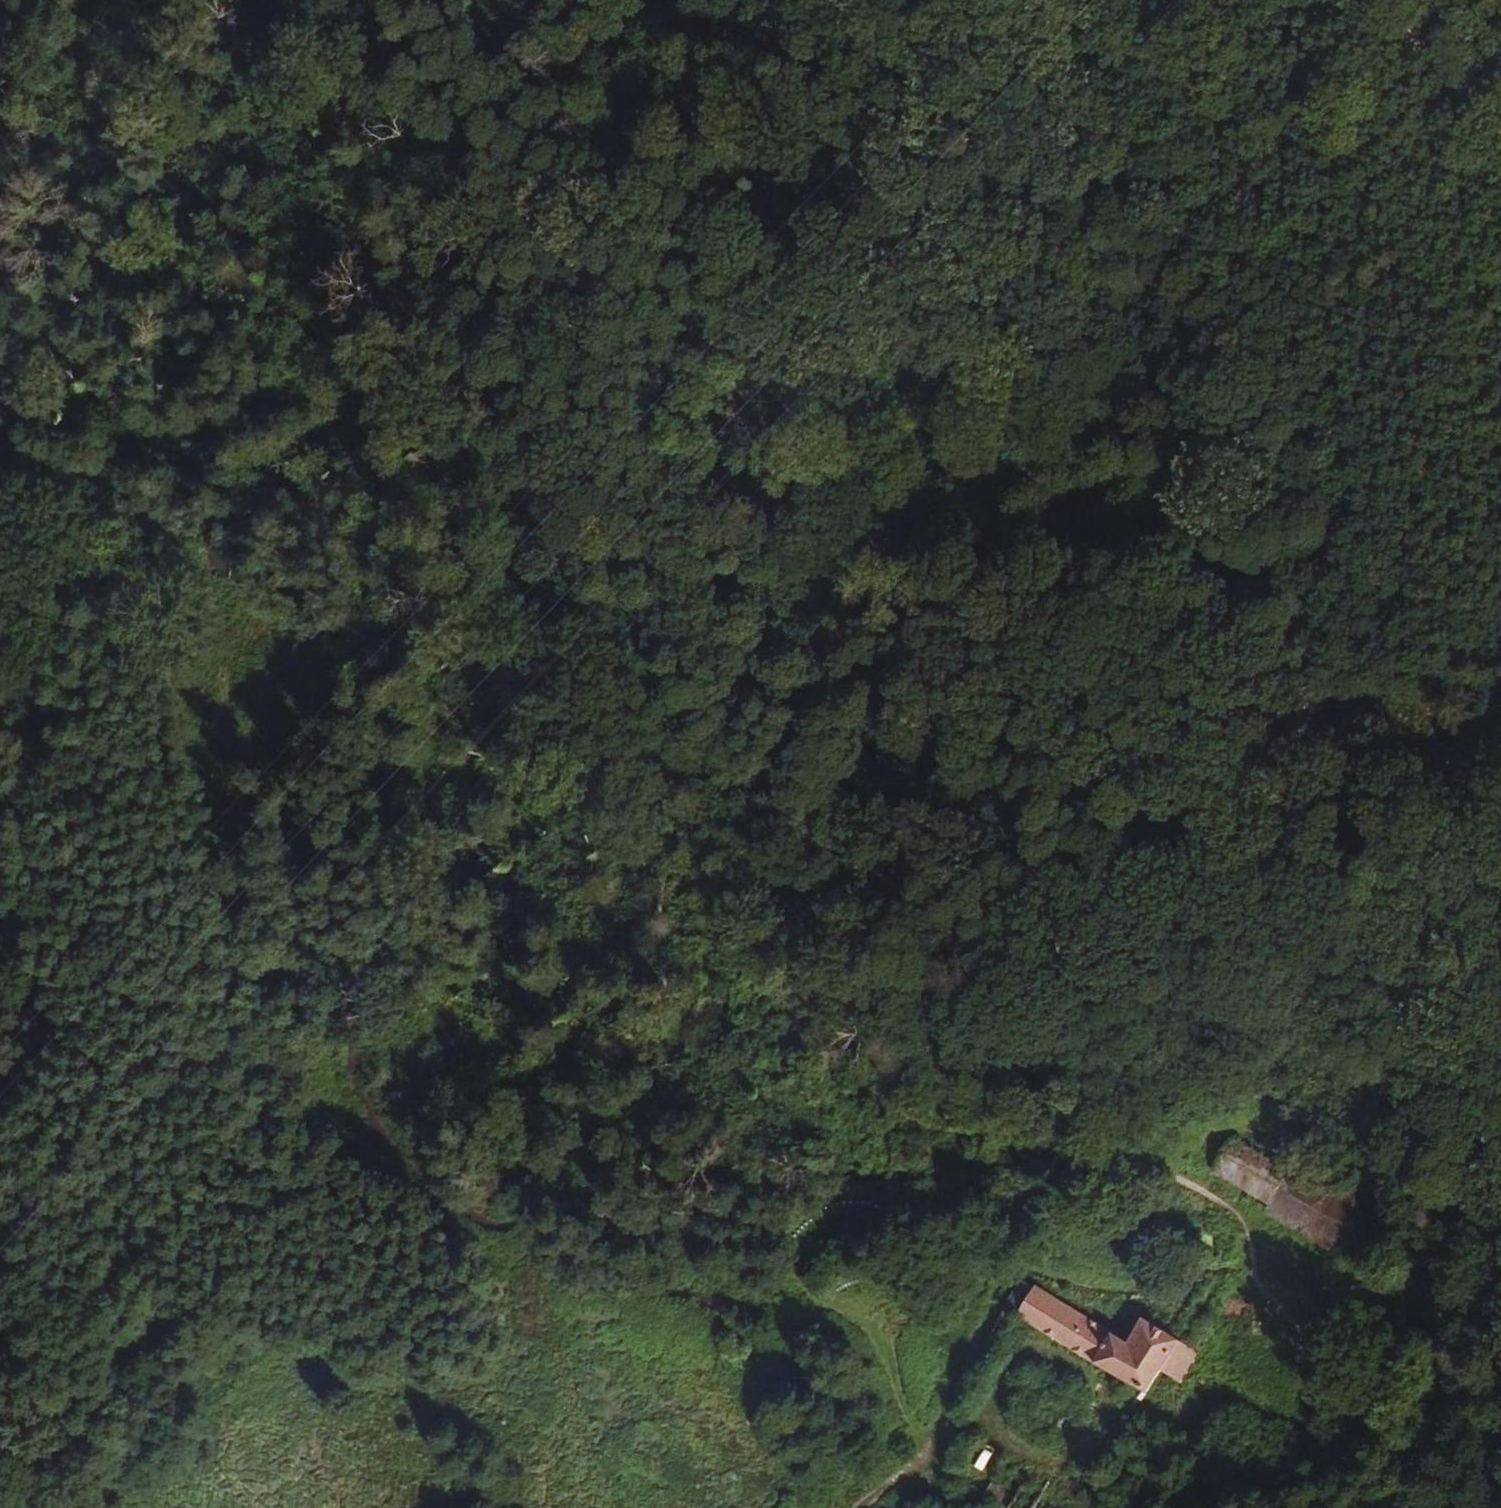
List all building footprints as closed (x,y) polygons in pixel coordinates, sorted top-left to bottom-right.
[(1267,1206),(1278,1188),(1243,1166),(1231,1186),(1267,1206)] [(1330,1257),(1347,1230),(1278,1188),(1267,1206),(1261,1215),(1330,1257)] [(1020,1289),(1010,1301),(1021,1310),(1016,1320),(1148,1402),(1162,1380),(1172,1387),(1186,1365),(1196,1371),(1217,1340),(1198,1325),(1188,1337),(1176,1328),(1168,1338),(1146,1325),(1127,1348),(1037,1291),(1028,1296),(1020,1289)] [(998,1507),(1043,1507),(1052,1496),(1026,1480),(1014,1497),(1000,1489),(990,1503),(998,1507)]
